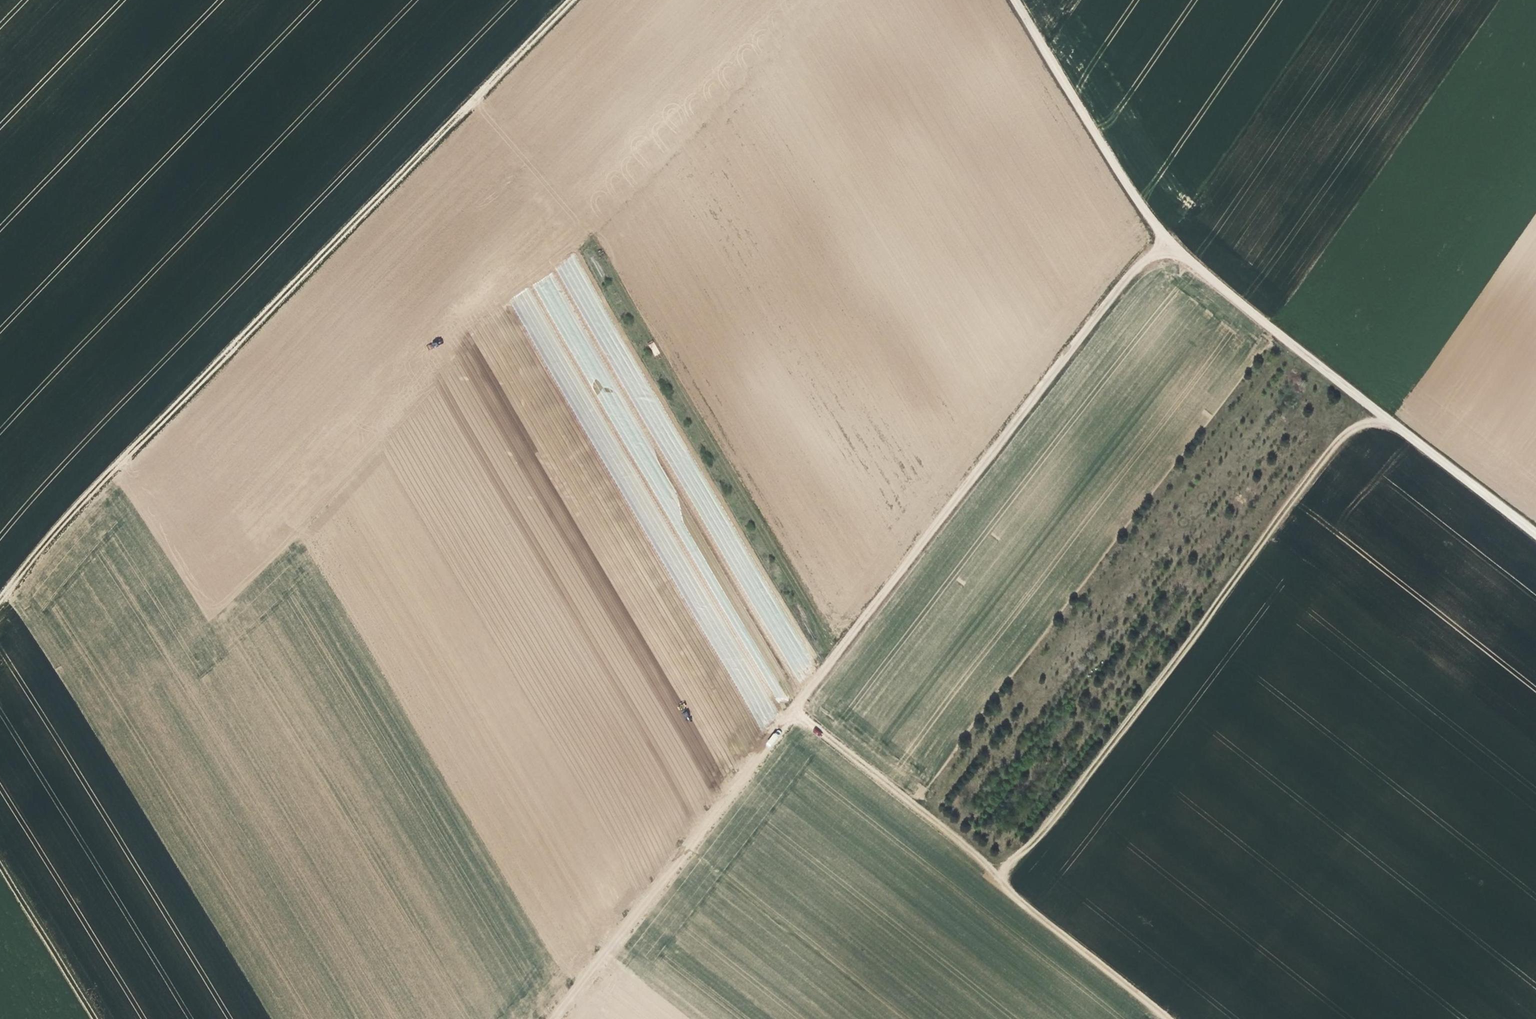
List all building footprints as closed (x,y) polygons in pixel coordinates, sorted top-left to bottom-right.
[(655,342),(649,344),(653,356),(659,354),(655,342)]
